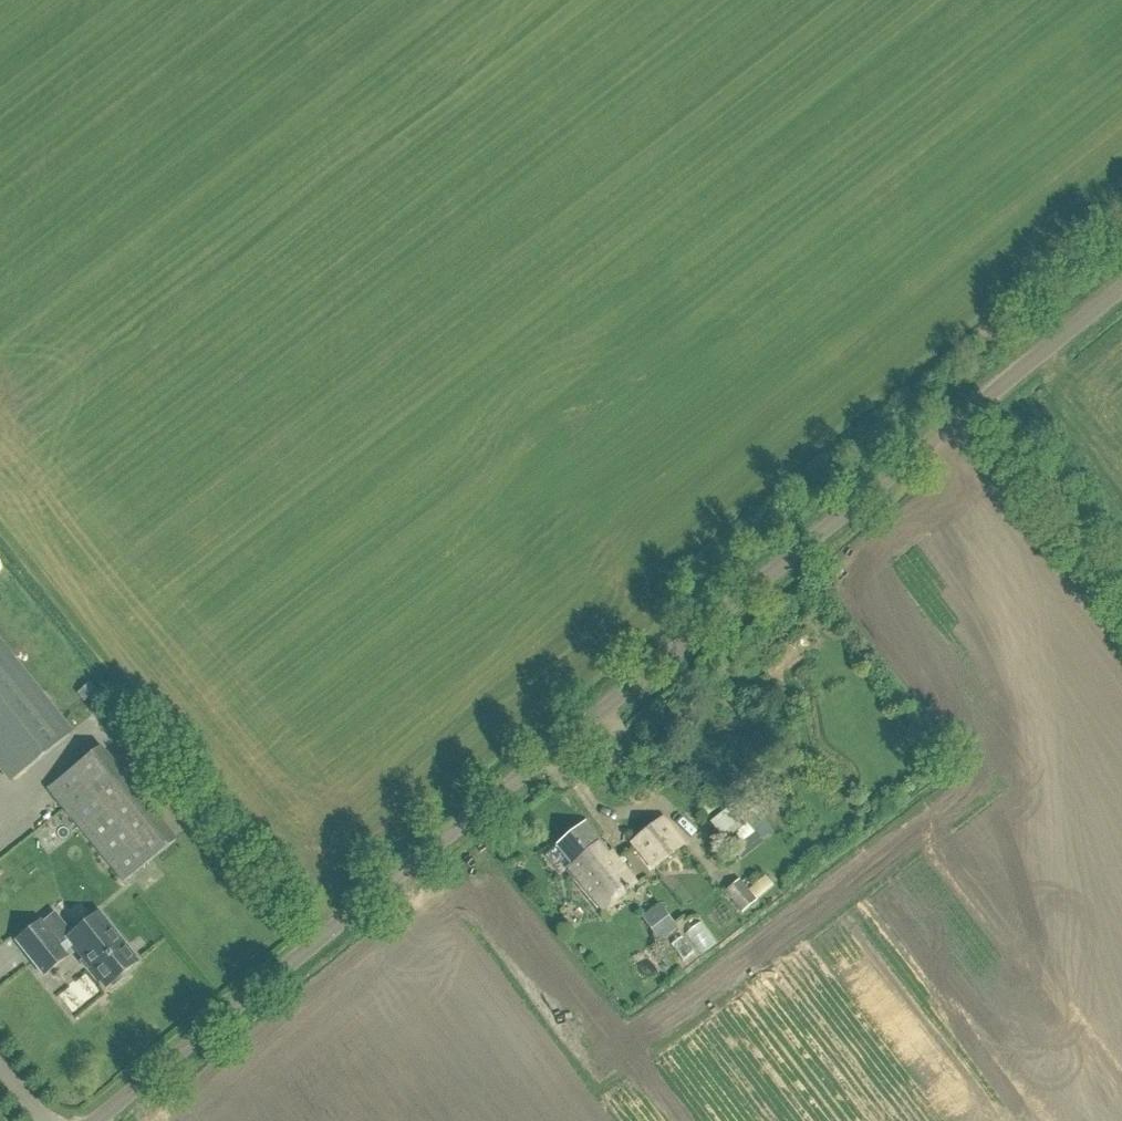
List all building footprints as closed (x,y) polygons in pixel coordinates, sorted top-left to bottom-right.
[(14,780),(70,736),(0,648),(0,763),(14,780)] [(91,684),(78,695),(86,704),(99,694),(91,684)] [(103,750),(50,790),(125,885),(177,844),(103,750)] [(721,841),(746,822),(733,805),(707,824),(721,841)] [(758,816),(747,824),(760,841),(771,833),(758,816)] [(652,874),(686,847),(663,818),(629,845),(652,874)] [(606,853),(598,843),(602,840),(587,821),(558,844),(573,864),(571,866),(572,867),(570,869),(604,911),(637,884),(623,867),(629,862),(624,855),(618,860),(610,851),(606,853)] [(739,864),(764,845),(760,841),(747,824),(746,822),(721,841),(739,864)] [(213,844),(222,837),(211,823),(202,831),(213,844)] [(764,878),(747,891),(756,902),(773,888),(764,878)] [(741,915),(756,902),(747,891),(739,881),(723,894),(741,915)] [(661,943),(679,930),(659,904),(642,917),(661,943)] [(140,962),(100,911),(71,933),(55,913),(42,924),(40,922),(15,942),(43,978),(70,957),(67,953),(73,949),(106,990),(111,986),(113,988),(128,977),(125,974),(140,962)]
